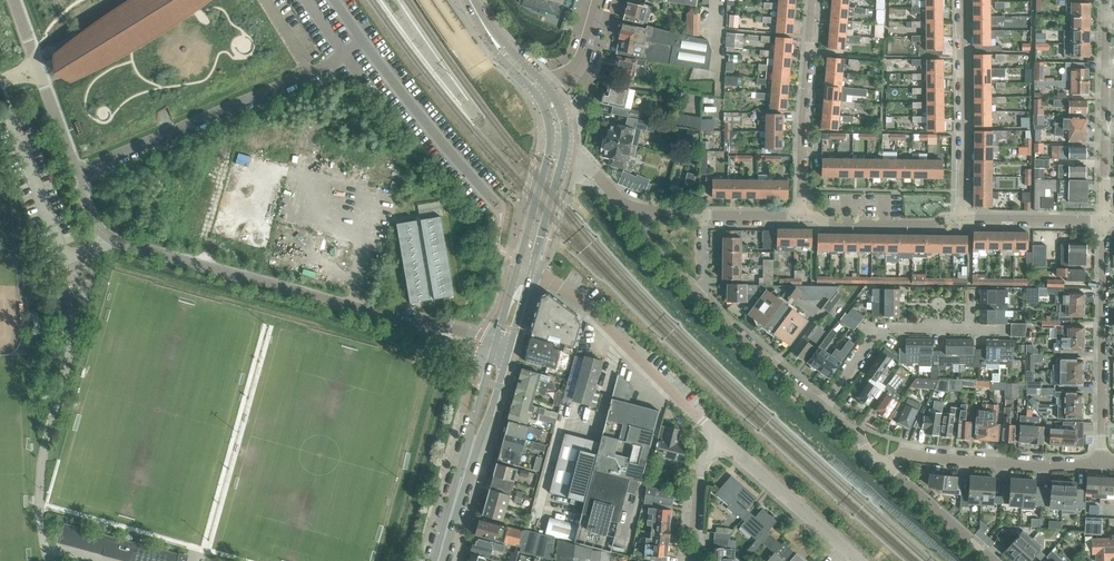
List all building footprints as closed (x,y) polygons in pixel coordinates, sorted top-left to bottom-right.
[(127,3),(117,9),(103,19),(89,28),(76,38),(73,40),(70,43),(68,45),(61,50),(68,62),(71,66),(76,64),(81,61),(86,59),(96,54),(106,49),(117,43),(125,57),(72,89),(100,134),(126,118),(129,123),(154,107),(157,112),(159,111),(160,112),(165,109),(164,107),(167,105),(219,73),(220,74),(223,72),(223,71),(224,70),(229,78),(271,52),(239,0),(217,0),(205,7),(201,0),(131,0),(127,3)] [(518,1),(522,3),(522,4),(527,5),(559,14),(561,4),(563,5),(563,4),(562,4),(563,0),(518,0),(518,1)] [(639,5),(627,2),(623,18),(641,23),(647,24),(650,11),(649,10),(645,9),(646,5),(639,4),(639,5)] [(763,2),(763,8),(778,10),(777,18),(793,19),(794,5),(778,4),(763,2)] [(990,2),(973,2),(973,4),(973,16),(990,16),(990,4),(990,2)] [(1066,2),(1066,6),(1066,17),(1071,17),(1089,17),(1089,4),(1089,3),(1066,2)] [(847,7),(831,6),(830,20),(846,21),(847,15),(852,16),(853,13),(862,14),(862,8),(847,7)] [(926,22),(942,22),(942,8),(926,8),(925,7),(911,7),(911,13),(926,13),(926,21),(926,22)] [(700,13),(689,12),(687,35),(698,36),(700,13)] [(729,15),(728,27),(738,28),(739,16),(729,15)] [(990,16),(973,16),(973,18),(973,30),(990,30),(990,25),(997,25),(997,22),(1004,22),(1004,21),(1004,16),(990,16)] [(762,17),(762,22),(776,24),(776,32),(792,34),(793,19),(777,18),(762,17)] [(1066,17),(1063,17),(1063,23),(1070,23),(1070,30),(1089,30),(1089,17),(1071,17),(1066,17)] [(830,20),(829,34),(845,35),(846,29),(851,30),(851,27),(861,28),(861,22),(846,21),(830,20)] [(926,36),(942,36),(942,22),(926,22),(926,21),(911,22),(911,28),(920,27),(920,28),(926,28),(926,36)] [(707,39),(699,38),(645,26),(645,28),(622,23),(621,28),(616,53),(669,63),(706,69),(710,51),(707,39)] [(874,23),(874,36),(883,36),(883,23),(874,23)] [(990,30),(973,30),(973,32),(973,46),(975,46),(975,51),(990,51),(990,46),(990,40),(990,38),(995,38),(995,36),(1004,36),(1004,30),(990,30)] [(1070,30),(1065,30),(1065,43),(1070,43),(1089,43),(1089,30),(1070,30)] [(726,33),(725,47),(742,49),(744,34),(726,33)] [(1035,42),(1045,42),(1045,33),(1035,33),(1035,42)] [(851,37),(845,35),(829,34),(827,49),(844,50),(844,43),(851,44),(851,41),(859,42),(860,36),(851,36),(851,37)] [(925,56),(942,56),(942,50),(942,36),(926,36),(911,36),(911,42),(920,42),(920,44),(926,44),(926,51),(925,51),(925,56)] [(775,37),(774,51),(790,53),(792,38),(775,37)] [(1070,57),(1088,57),(1089,43),(1070,43),(1065,43),(1065,44),(1058,43),(1058,49),(1070,49),(1070,57)] [(760,50),(759,56),(768,57),(768,59),(773,60),(773,65),(773,66),(789,67),(790,53),(774,51),(760,50)] [(729,54),(728,62),(742,63),(742,55),(729,54)] [(990,70),(990,69),(990,55),(974,55),(974,70),(990,70)] [(615,56),(611,75),(631,79),(634,64),(642,66),(643,60),(635,58),(635,60),(615,56)] [(842,74),(843,59),(827,57),(826,72),(842,74)] [(926,68),(926,75),(942,74),(942,60),(925,60),(925,59),(921,59),(906,60),(906,66),(920,65),(920,68),(926,68)] [(1043,63),(1034,62),(1034,81),(1043,81),(1043,63)] [(1083,62),(1065,62),(1065,74),(1067,74),(1067,81),(1088,82),(1088,77),(1088,69),(1083,69),(1083,62)] [(771,80),(788,81),(789,67),(773,66),(773,65),(758,64),(758,70),(772,71),(771,79),(771,80)] [(1005,77),(1005,68),(990,69),(990,70),(974,70),(974,84),(990,84),(990,77),(1005,77)] [(841,88),(841,87),(842,74),(826,72),(824,86),(841,88)] [(943,89),(942,74),(926,75),(926,89),(943,89)] [(724,85),(742,86),(742,77),(724,76),(724,85)] [(786,96),(788,81),(771,80),(771,79),(757,78),(757,79),(754,78),(753,84),(765,85),(765,88),(771,88),(770,94),(786,96)] [(1034,81),(1034,86),(1058,86),(1058,87),(1071,87),(1071,94),(1088,94),(1088,87),(1088,82),(1067,81),(1043,81),(1034,81)] [(637,118),(639,111),(630,109),(634,90),(626,88),(608,84),(605,94),(603,93),(601,103),(612,105),(611,113),(628,117),(628,116),(637,118)] [(974,84),(974,98),(991,98),(991,97),(990,84),(974,84)] [(841,87),(841,88),(824,86),(823,101),(839,102),(839,101),(840,93),(855,94),(855,88),(841,87)] [(943,103),(943,89),(926,89),(926,103),(943,103)] [(770,94),(752,92),(751,98),(770,100),(769,109),(785,110),(786,96),(770,94)] [(991,112),(991,98),(974,98),(974,112),(991,112)] [(1033,115),(1044,115),(1044,108),(1041,108),(1041,100),(1033,100),(1033,115)] [(1058,100),(1053,100),(1053,107),(1069,107),(1069,113),(1086,113),(1086,111),(1088,110),(1088,107),(1086,106),(1086,101),(1069,101),(1069,100),(1058,100)] [(823,101),(822,115),(838,116),(838,115),(839,108),(845,109),(845,108),(854,108),(862,109),(862,103),(839,101),(839,102),(823,101)] [(943,117),(943,103),(926,103),(926,117),(943,117)] [(723,123),(724,123),(730,123),(742,124),(741,112),(724,113),(723,123)] [(991,112),(974,112),(974,127),(991,127),(991,112)] [(676,113),(674,125),(696,129),(700,130),(700,117),(676,113)] [(781,115),(761,114),(761,120),(765,120),(765,131),(765,132),(781,132),(781,115)] [(838,115),(838,116),(822,115),(820,129),(837,131),(837,121),(853,123),(853,117),(838,115)] [(1044,125),(1044,115),(1033,115),(1033,125),(1044,125)] [(943,132),(943,117),(926,117),(927,132),(943,132)] [(1020,117),(1020,126),(1029,126),(1029,117),(1020,117)] [(609,124),(606,140),(628,145),(636,147),(640,129),(645,130),(653,132),(655,123),(627,118),(625,128),(609,124)] [(1069,130),(1085,130),(1086,118),(1063,118),(1063,123),(1054,123),(1054,130),(1069,130)] [(688,129),(687,136),(692,137),(691,144),(697,145),(699,131),(694,130),(688,129)] [(974,146),(974,147),(998,147),(998,146),(997,146),(998,138),(1007,138),(1007,130),(991,130),(991,132),(975,132),(974,146)] [(1069,130),(1054,130),(1054,135),(1068,136),(1068,142),(1085,142),(1085,130),(1069,130)] [(760,131),(759,137),(765,137),(764,149),(762,149),(762,153),(771,153),(771,149),(780,150),(781,132),(765,132),(765,131),(760,131)] [(636,147),(628,145),(606,140),(602,156),(610,158),(608,165),(623,168),(626,155),(633,156),(636,147)] [(974,147),(974,162),(991,162),(992,154),(998,154),(998,147),(974,147)] [(1052,160),(1058,160),(1085,160),(1085,148),(1077,148),(1077,147),(1052,147),(1052,160)] [(737,162),(742,162),(742,155),(737,155),(728,155),(727,167),(737,167),(737,162)] [(837,160),(821,159),(821,177),(837,177),(837,160)] [(1033,179),(1034,179),(1044,179),(1044,168),(1049,168),(1049,159),(1035,159),(1035,168),(1033,168),(1033,179)] [(852,160),(837,160),(837,177),(852,178),(852,160)] [(852,178),(867,178),(867,160),(852,160),(852,178)] [(882,160),(867,160),(867,178),(882,178),(882,160)] [(882,160),(882,178),(897,178),(897,161),(882,160)] [(897,161),(897,178),(912,179),(912,161),(897,161)] [(927,161),(912,161),(912,179),(927,179),(927,161)] [(927,161),(927,179),(942,179),(942,161),(927,161)] [(995,162),(991,162),(974,162),(974,177),(991,177),(991,167),(995,167),(995,162)] [(1058,165),(1058,179),(1058,180),(1068,180),(1068,179),(1068,177),(1085,177),(1085,176),(1087,176),(1087,170),(1085,170),(1085,166),(1077,166),(1077,165),(1068,165),(1058,165)] [(631,174),(623,171),(618,183),(631,189),(644,193),(649,180),(636,174),(634,179),(633,179),(633,180),(629,178),(631,174)] [(687,172),(684,183),(693,185),(695,174),(687,172)] [(712,177),(705,177),(705,184),(711,184),(711,197),(726,198),(726,180),(712,180),(712,177)] [(974,191),(991,192),(991,182),(995,182),(995,177),(991,177),(974,177),(974,191)] [(1057,191),(1058,180),(1058,179),(1044,179),(1034,179),(1033,210),(1047,210),(1047,209),(1044,209),(1044,207),(1050,207),(1050,198),(1045,198),(1045,189),(1051,189),(1051,190),(1052,191),(1057,191)] [(1068,179),(1068,180),(1058,180),(1057,196),(1068,196),(1068,202),(1087,202),(1087,201),(1087,180),(1068,179)] [(741,180),(726,180),(726,198),(741,198),(741,180)] [(741,180),(741,198),(756,198),(756,180),(741,180)] [(771,181),(756,180),(756,198),(771,199),(771,181)] [(771,181),(771,199),(786,199),(786,181),(771,181)] [(991,192),(974,191),(973,207),(991,207),(991,199),(998,199),(998,192),(991,192)] [(425,218),(443,296),(462,292),(445,213),(425,218)] [(438,297),(421,219),(401,223),(419,302),(438,297)] [(723,238),(722,238),(722,252),(739,252),(741,252),(746,252),(746,245),(741,244),(742,237),(735,237),(736,231),(723,230),(723,238)] [(776,230),(776,246),(777,246),(777,251),(783,251),(783,246),(793,246),(793,230),(776,230)] [(793,230),(793,246),(810,246),(810,230),(793,230)] [(761,231),(761,240),(761,249),(769,249),(769,240),(769,231),(761,231)] [(972,249),(972,252),(978,252),(978,249),(986,249),(986,232),(972,232),(972,249)] [(986,232),(986,249),(986,252),(992,252),(992,249),(999,249),(1000,232),(986,232)] [(1000,232),(999,249),(1000,249),(1000,252),(1005,252),(1005,250),(1013,250),(1013,233),(1000,232)] [(1013,233),(1013,250),(1013,252),(1019,253),(1019,250),(1027,250),(1027,233),(1013,233)] [(830,251),(830,234),(816,234),(816,251),(817,251),(817,254),(822,254),(822,251),(830,251)] [(830,234),(830,251),(830,254),(836,254),(836,251),(844,251),(844,234),(830,234)] [(844,234),(844,251),(844,254),(849,254),(849,251),(857,251),(857,235),(844,234)] [(857,235),(857,251),(858,251),(857,254),(863,255),(863,252),(871,252),(871,235),(857,235)] [(871,235),(871,252),(871,255),(877,255),(877,252),(884,252),(885,235),(871,235)] [(898,261),(898,255),(898,252),(898,235),(885,235),(884,252),(885,252),(885,255),(885,256),(885,261),(898,261)] [(898,235),(898,252),(898,255),(904,255),(904,252),(911,252),(912,236),(898,235)] [(912,236),(911,252),(912,252),(912,255),(917,255),(917,257),(925,257),(925,255),(925,253),(925,236),(912,236)] [(939,236),(925,236),(925,253),(925,255),(931,256),(931,253),(939,253),(939,236)] [(953,236),(940,236),(939,236),(939,253),(939,256),(944,256),(944,253),(952,253),(953,236)] [(967,237),(953,236),(952,253),(953,253),(953,256),(958,256),(958,253),(966,253),(967,237)] [(1055,268),(1055,269),(1074,269),(1074,265),(1083,265),(1083,254),(1085,254),(1085,244),(1068,244),(1060,244),(1060,268),(1055,268)] [(1032,252),(1032,263),(1032,266),(1046,266),(1046,245),(1032,245),(1032,252)] [(741,252),(739,252),(722,252),(721,265),(741,266),(741,252)] [(763,266),(763,269),(773,270),(773,260),(763,260),(763,266)] [(721,279),(739,279),(747,279),(747,274),(741,274),(741,266),(721,265),(721,279)] [(759,278),(759,285),(766,285),(772,285),(773,270),(763,269),(763,278),(759,278)] [(1074,269),(1055,269),(1055,277),(1066,277),(1066,281),(1084,282),(1084,270),(1074,269)] [(926,277),(925,276),(924,285),(938,285),(938,275),(930,275),(930,278),(926,278),(926,277)] [(939,275),(938,275),(938,285),(952,285),(952,278),(939,278),(939,275)] [(917,278),(911,278),(911,284),(924,285),(925,276),(917,276),(917,278)] [(1047,280),(1046,287),(1063,288),(1064,288),(1064,280),(1047,280)] [(748,301),(753,305),(766,289),(766,285),(759,285),(756,285),(727,285),(727,301),(748,301)] [(814,286),(811,286),(806,286),(806,285),(793,285),(784,285),(777,285),(777,287),(778,288),(795,300),(798,296),(800,298),(802,300),(808,299),(809,300),(815,300),(814,286)] [(821,299),(822,297),(823,286),(814,286),(815,300),(821,299)] [(839,286),(823,286),(822,297),(824,297),(828,300),(833,294),(839,287),(839,286)] [(1038,304),(1039,288),(1026,287),(1025,304),(1026,304),(1029,304),(1038,304)] [(1059,304),(1059,305),(1084,305),(1084,294),(1067,293),(1063,293),(1063,288),(1046,287),(1046,293),(1055,293),(1055,304),(1059,304)] [(766,289),(753,305),(747,314),(761,325),(760,327),(773,337),(774,335),(789,346),(808,321),(766,289)] [(899,304),(899,290),(872,289),(871,297),(874,297),(874,303),(899,304)] [(980,291),(980,304),(990,305),(989,308),(989,311),(990,312),(1004,312),(1007,312),(1007,308),(1007,304),(1005,304),(1005,298),(1007,298),(1007,291),(1007,290),(980,289),(980,291)] [(527,331),(529,334),(565,344),(571,346),(573,346),(573,344),(575,344),(575,341),(575,340),(574,340),(575,338),(577,337),(577,334),(576,334),(577,331),(579,331),(578,328),(578,327),(579,324),(574,312),(545,292),(537,295),(527,331)] [(840,298),(833,294),(828,300),(820,310),(821,310),(822,308),(828,313),(840,298)] [(899,304),(874,303),(872,303),(871,317),(899,317),(899,304)] [(1084,317),(1084,305),(1059,305),(1059,313),(1058,313),(1058,316),(1050,316),(1050,321),(1059,321),(1071,322),(1071,317),(1084,317)] [(852,308),(847,315),(858,323),(863,317),(852,308)] [(989,311),(979,311),(979,325),(999,325),(1007,325),(1007,318),(1004,318),(1004,312),(990,312),(989,311)] [(853,330),(858,323),(847,315),(845,314),(840,321),(843,323),(849,327),(853,330)] [(820,325),(818,323),(814,320),(804,334),(801,338),(801,339),(793,349),(791,352),(802,360),(812,347),(807,343),(810,339),(815,343),(824,331),(819,327),(820,325)] [(1041,328),(1050,328),(1049,338),(1055,338),(1056,338),(1066,338),(1083,339),(1084,327),(1071,327),(1058,327),(1059,321),(1050,321),(1046,321),(1041,321),(1041,328)] [(1010,323),(1010,331),(1025,331),(1026,331),(1026,323),(1010,323)] [(807,362),(817,370),(828,355),(823,351),(829,343),(829,342),(837,332),(832,328),(824,339),(807,362)] [(531,337),(527,349),(524,360),(544,366),(543,371),(554,374),(555,369),(560,370),(563,359),(564,353),(561,352),(561,350),(558,349),(559,345),(554,344),(554,343),(531,337)] [(1075,350),(1083,350),(1083,339),(1066,338),(1056,338),(1056,343),(1053,343),(1053,352),(1075,352),(1075,350)] [(912,365),(919,365),(919,339),(905,339),(905,349),(899,349),(898,365),(905,365),(905,367),(912,367),(912,365)] [(919,339),(919,365),(919,367),(933,368),(933,370),(938,370),(939,351),(932,351),(933,340),(919,339)] [(945,351),(939,351),(938,370),(945,370),(945,368),(953,368),(953,365),(959,366),(959,340),(945,340),(945,351)] [(965,368),(979,368),(979,350),(973,350),(973,340),(959,340),(959,366),(965,366),(965,368)] [(828,378),(839,364),(846,355),(853,345),(848,341),(840,351),(835,348),(830,356),(829,355),(828,355),(817,370),(818,370),(828,378)] [(985,341),(985,350),(979,350),(979,368),(993,368),(993,366),(998,366),(999,341),(985,341)] [(1013,341),(999,341),(998,366),(1005,366),(1005,369),(1013,369),(1013,341)] [(1031,345),(1025,345),(1025,354),(1037,354),(1037,349),(1031,345)] [(889,357),(891,354),(884,349),(865,375),(870,379),(868,383),(867,382),(856,397),(867,405),(874,396),(877,398),(885,388),(885,386),(876,380),(892,358),(889,357)] [(1034,354),(1025,354),(1025,371),(1033,371),(1034,371),(1034,363),(1034,354)] [(1034,354),(1034,363),(1039,363),(1042,360),(1043,354),(1037,354),(1034,354)] [(595,387),(602,361),(585,356),(573,401),(589,405),(588,409),(597,411),(602,394),(595,392),(597,387),(595,387)] [(1062,358),(1055,358),(1055,364),(1052,364),(1052,371),(1058,371),(1061,372),(1082,372),(1082,369),(1083,368),(1083,365),(1082,364),(1082,361),(1077,361),(1077,358),(1062,358)] [(550,379),(549,376),(541,374),(522,369),(518,381),(547,389),(553,390),(555,384),(548,382),(550,380),(550,379)] [(1024,384),(1024,385),(1024,388),(1026,388),(1032,388),(1040,388),(1041,388),(1041,381),(1033,382),(1033,371),(1025,371),(1024,384)] [(1057,385),(1061,385),(1082,385),(1082,381),(1083,379),(1083,376),(1082,375),(1082,372),(1061,372),(1058,371),(1057,385)] [(894,391),(903,379),(895,373),(885,386),(885,388),(888,391),(885,395),(886,395),(875,410),(886,418),(896,403),(897,403),(902,397),(894,391)] [(632,387),(618,375),(617,375),(578,524),(574,542),(611,551),(626,492),(627,492),(631,478),(641,480),(645,462),(659,410),(628,402),(632,387)] [(934,389),(939,379),(915,378),(908,388),(934,389)] [(947,390),(961,391),(962,380),(948,379),(948,382),(947,390)] [(947,390),(948,382),(938,380),(937,390),(947,392),(947,390)] [(518,381),(515,392),(534,398),(536,390),(537,391),(539,393),(545,395),(547,389),(518,381)] [(991,384),(976,382),(975,388),(975,390),(982,391),(982,389),(990,390),(991,384)] [(991,382),(991,384),(990,390),(1004,391),(1005,383),(991,382)] [(1017,394),(1017,390),(1017,384),(1017,383),(1005,383),(1004,398),(1017,398),(1017,394)] [(1063,405),(1065,406),(1082,406),(1082,405),(1083,405),(1083,399),(1082,399),(1082,394),(1082,392),(1077,392),(1065,391),(1054,391),(1054,388),(1041,388),(1040,388),(1040,396),(1055,395),(1054,405),(1058,405),(1063,405)] [(553,404),(559,406),(563,393),(556,391),(553,404)] [(532,405),(534,398),(515,392),(511,406),(556,419),(558,413),(545,410),(545,409),(532,405)] [(1032,397),(1028,401),(1032,405),(1032,406),(1035,410),(1041,404),(1037,400),(1036,401),(1032,397)] [(896,423),(898,423),(897,425),(902,427),(903,426),(909,429),(913,419),(914,419),(918,412),(917,411),(921,404),(908,398),(904,406),(904,405),(896,423)] [(927,416),(924,415),(922,428),(925,428),(925,433),(926,433),(926,435),(933,436),(933,434),(938,435),(941,414),(943,402),(934,401),(933,412),(928,411),(927,416)] [(974,439),(986,440),(987,424),(988,423),(988,416),(989,405),(989,404),(982,403),(982,410),(976,410),(976,415),(975,423),(974,439)] [(1035,410),(1046,421),(1047,404),(1041,404),(1035,410)] [(988,423),(987,424),(986,440),(998,441),(1000,424),(994,423),(995,417),(996,417),(997,406),(989,405),(988,416),(989,416),(989,423),(988,423)] [(1057,411),(1057,418),(1065,418),(1082,419),(1082,406),(1065,406),(1063,405),(1063,411),(1057,411)] [(554,425),(556,419),(511,406),(508,418),(527,423),(528,418),(537,421),(537,420),(554,425)] [(949,413),(943,412),(940,435),(942,435),(942,436),(948,437),(948,436),(950,436),(953,421),(957,421),(959,408),(950,407),(949,413)] [(959,420),(958,420),(957,437),(962,438),(963,439),(966,439),(968,438),(969,438),(971,421),(964,420),(965,408),(960,407),(959,415),(959,420)] [(1004,407),(1001,442),(1013,443),(1015,425),(1009,425),(1011,407),(1004,407)] [(919,415),(913,426),(916,428),(917,427),(922,416),(919,415)] [(1018,442),(1030,443),(1031,417),(1026,416),(1026,415),(1020,415),(1018,442)] [(1030,443),(1030,444),(1043,445),(1044,428),(1038,427),(1039,418),(1039,417),(1031,417),(1030,443)] [(508,420),(504,433),(526,439),(528,432),(541,435),(542,430),(508,420)] [(1051,421),(1046,421),(1046,430),(1050,430),(1049,445),(1061,446),(1062,425),(1055,425),(1055,428),(1051,428),(1051,421)] [(1061,446),(1066,446),(1074,447),(1074,446),(1082,446),(1083,422),(1067,422),(1062,422),(1062,425),(1061,446)] [(670,459),(669,462),(681,465),(686,445),(677,442),(681,430),(667,426),(667,427),(661,425),(654,455),(670,459)] [(564,432),(549,492),(583,501),(599,442),(564,432)] [(526,439),(504,433),(501,446),(522,452),(524,446),(531,448),(540,451),(542,444),(533,441),(526,439)] [(501,446),(497,459),(518,465),(522,452),(501,446)] [(538,471),(542,458),(536,456),(533,469),(538,471)] [(494,462),(491,474),(493,474),(492,476),(514,482),(517,468),(494,462)] [(527,478),(529,471),(521,469),(519,475),(527,478)] [(930,479),(930,480),(930,486),(944,488),(943,491),(952,492),(952,494),(960,495),(961,479),(955,478),(955,476),(939,474),(940,472),(939,472),(931,471),(930,479)] [(736,516),(737,515),(744,521),(750,513),(746,509),(756,498),(731,475),(719,489),(716,493),(715,494),(728,505),(726,507),(736,516)] [(980,476),(972,475),(972,477),(969,477),(968,495),(960,495),(960,506),(968,506),(968,504),(979,505),(979,501),(980,502),(982,478),(980,478),(980,475),(980,476)] [(492,476),(489,489),(510,495),(514,482),(492,476)] [(992,476),(984,476),(984,478),(982,478),(980,502),(993,502),(1001,503),(1001,496),(993,496),(994,479),(992,478),(993,476),(992,476)] [(1101,477),(1086,476),(1085,492),(1093,493),(1093,498),(1100,498),(1101,477)] [(649,485),(660,488),(662,480),(651,477),(649,485)] [(1101,477),(1100,498),(1113,499),(1113,478),(1101,477)] [(641,480),(631,478),(627,492),(634,494),(638,481),(640,481),(641,480)] [(1009,497),(1001,496),(1001,503),(1021,504),(1023,480),(1021,480),(1021,478),(1020,478),(1012,478),(1012,480),(1010,479),(1009,497)] [(1025,478),(1025,480),(1023,480),(1021,504),(1021,509),(1033,509),(1034,505),(1041,505),(1042,499),(1034,498),(1035,481),(1033,481),(1033,479),(1025,478)] [(1050,499),(1042,499),(1041,505),(1061,507),(1061,512),(1063,483),(1061,483),(1062,481),(1061,480),(1061,481),(1053,480),(1053,482),(1051,482),(1050,499)] [(1073,481),(1065,481),(1065,483),(1063,483),(1061,512),(1074,513),(1074,507),(1082,508),(1082,501),(1075,501),(1076,484),(1074,483),(1074,481),(1073,481)] [(716,493),(719,489),(715,484),(711,488),(716,493)] [(643,504),(650,505),(651,505),(651,504),(665,505),(666,497),(672,498),(673,490),(646,486),(643,504)] [(506,508),(510,495),(489,489),(485,502),(506,508)] [(503,520),(506,508),(485,502),(482,514),(494,518),(503,520)] [(665,505),(651,504),(651,505),(650,505),(650,508),(648,508),(648,513),(652,513),(652,519),(670,521),(671,509),(668,509),(668,505),(665,505)] [(774,538),(767,531),(776,521),(762,508),(755,517),(750,513),(744,521),(749,525),(744,531),(750,536),(751,535),(756,539),(757,538),(766,546),(774,538)] [(549,517),(545,534),(574,542),(578,524),(549,517)] [(1085,517),(1084,532),(1100,533),(1100,517),(1085,517)] [(1041,526),(1041,518),(1032,518),(1032,526),(1041,526)] [(522,530),(493,522),(493,523),(479,519),(475,535),(516,546),(521,547),(519,551),(552,560),(555,537),(526,529),(522,530)] [(651,532),(670,533),(671,525),(669,525),(670,521),(652,519),(647,519),(647,525),(651,525),(651,532)] [(1048,520),(1048,528),(1059,529),(1060,521),(1048,520)] [(136,543),(132,542),(112,537),(109,536),(109,535),(105,534),(101,533),(64,523),(59,543),(102,554),(103,553),(130,560),(129,560),(185,560),(186,555),(181,554),(180,554),(142,544),(139,543),(136,542),(136,543)] [(730,533),(722,533),(723,528),(716,528),(716,532),(714,532),(713,539),(729,540),(730,533)] [(984,533),(979,529),(974,534),(979,538),(984,533)] [(1012,558),(1013,559),(1029,541),(1032,538),(1023,530),(1020,533),(1004,551),(1006,552),(1004,554),(1005,554),(1011,559),(1012,558)] [(670,541),(670,533),(651,532),(651,538),(637,537),(635,542),(645,543),(668,545),(668,541),(670,541)] [(984,533),(979,538),(984,543),(988,537),(984,533)] [(1092,539),(1092,553),(1095,553),(1096,560),(1112,560),(1113,560),(1113,535),(1112,535),(1112,538),(1109,538),(1092,539)] [(989,547),(993,542),(988,537),(984,543),(989,547)] [(473,544),(472,544),(470,552),(489,557),(492,549),(503,552),(505,546),(474,538),(473,544)] [(781,544),(774,538),(766,546),(774,553),(766,560),(805,560),(790,548),(791,548),(784,541),(781,544)] [(1013,559),(1015,560),(1014,560),(1028,560),(1034,554),(1040,560),(1045,555),(1039,549),(1041,546),(1032,538),(1029,541),(1013,559)] [(610,553),(592,550),(592,549),(557,539),(555,560),(609,560),(610,553)] [(737,541),(729,540),(713,539),(713,545),(728,547),(736,548),(737,541)] [(668,545),(645,543),(644,549),(634,548),(632,555),(644,559),(644,555),(652,556),(651,560),(652,560),(665,560),(666,557),(667,557),(668,545)] [(519,551),(521,547),(516,546),(514,552),(511,551),(509,560),(516,560),(519,551)] [(735,549),(731,549),(723,549),(723,548),(713,547),(712,560),(734,560),(735,549)] [(1051,549),(1046,556),(1048,557),(1045,560),(1064,560),(1051,549)] [(486,557),(470,553),(467,560),(484,560),(486,557)]
